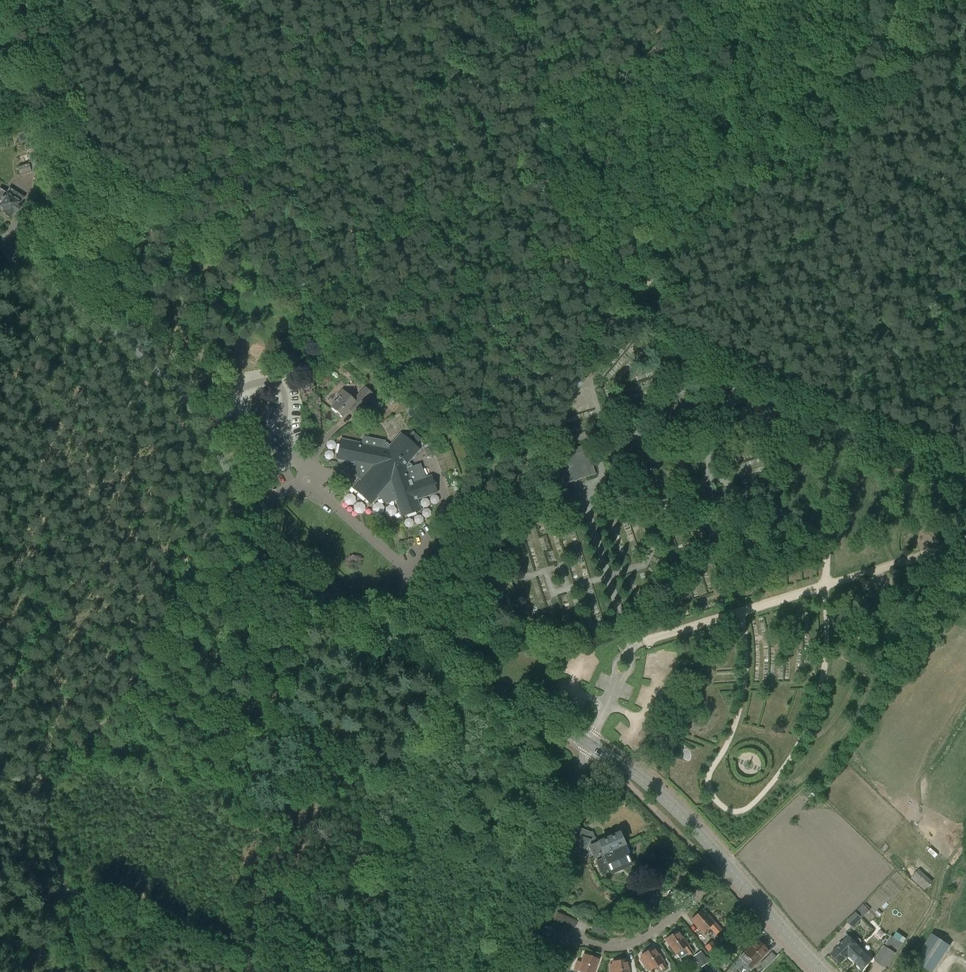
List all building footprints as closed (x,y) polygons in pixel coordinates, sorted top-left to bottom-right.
[(31,171),(29,164),(18,167),(20,174),(31,171)] [(11,195),(0,188),(0,209),(4,211),(3,213),(4,213),(5,215),(7,217),(10,217),(11,217),(13,213),(16,214),(21,206),(18,205),(21,202),(16,199),(19,195),(14,191),(11,195)] [(564,389),(571,396),(582,384),(575,377),(564,389)] [(331,407),(342,417),(350,408),(356,413),(372,394),(364,387),(356,397),(350,392),(347,395),(342,390),(337,396),(339,398),(331,407)] [(362,443),(340,439),(336,459),(353,463),(352,467),(351,468),(352,472),(354,477),(355,477),(358,480),(352,487),(362,496),(371,504),(377,497),(382,501),(381,502),(385,503),(389,504),(390,502),(395,501),(400,515),(401,517),(421,510),(417,500),(437,493),(431,476),(424,478),(420,465),(412,467),(411,465),(408,463),(419,450),(400,433),(389,446),(386,443),(384,443),(384,441),(363,437),(362,443)] [(427,443),(422,445),(427,458),(432,455),(427,443)] [(560,472),(564,484),(595,474),(586,445),(564,452),(569,469),(560,472)] [(355,509),(362,513),(366,507),(359,503),(355,509)] [(583,862),(603,853),(623,844),(618,834),(599,842),(594,831),(591,832),(580,838),(574,840),(583,862)] [(623,844),(603,853),(605,857),(595,861),(600,873),(621,865),(622,868),(635,863),(626,843),(623,844)] [(911,878),(925,890),(933,881),(919,870),(911,878)] [(550,902),(558,906),(562,897),(554,893),(550,902)] [(649,908),(638,900),(631,910),(642,918),(649,908)] [(864,905),(856,912),(862,918),(870,910),(864,905)] [(561,923),(565,915),(545,907),(541,916),(561,923)] [(691,920),(703,933),(711,926),(715,930),(718,927),(714,923),(702,909),(691,920)] [(862,918),(856,912),(847,921),(852,927),(862,918)] [(688,946),(688,945),(678,930),(665,939),(675,954),(684,948),(688,953),(691,951),(688,946)] [(950,946),(932,933),(913,961),(929,971),(933,971),(950,946)] [(532,948),(541,952),(546,940),(537,936),(532,948)] [(840,964),(849,956),(858,945),(849,936),(831,954),(840,964)] [(747,965),(750,968),(755,964),(768,951),(757,940),(744,953),(752,961),(747,965)] [(711,942),(705,947),(712,958),(719,953),(711,942)] [(858,945),(849,956),(862,970),(872,960),(868,955),(869,954),(860,944),(859,945),(858,945)] [(875,961),(886,968),(896,952),(885,946),(875,961)] [(663,962),(654,947),(641,955),(650,970),(659,965),(662,970),(666,967),(663,962)] [(701,950),(693,956),(701,967),(708,961),(701,950)] [(584,954),(581,962),(577,960),(573,970),(580,971),(594,971),(598,959),(584,954)] [(627,960),(612,961),(613,971),(629,971),(627,960)]
